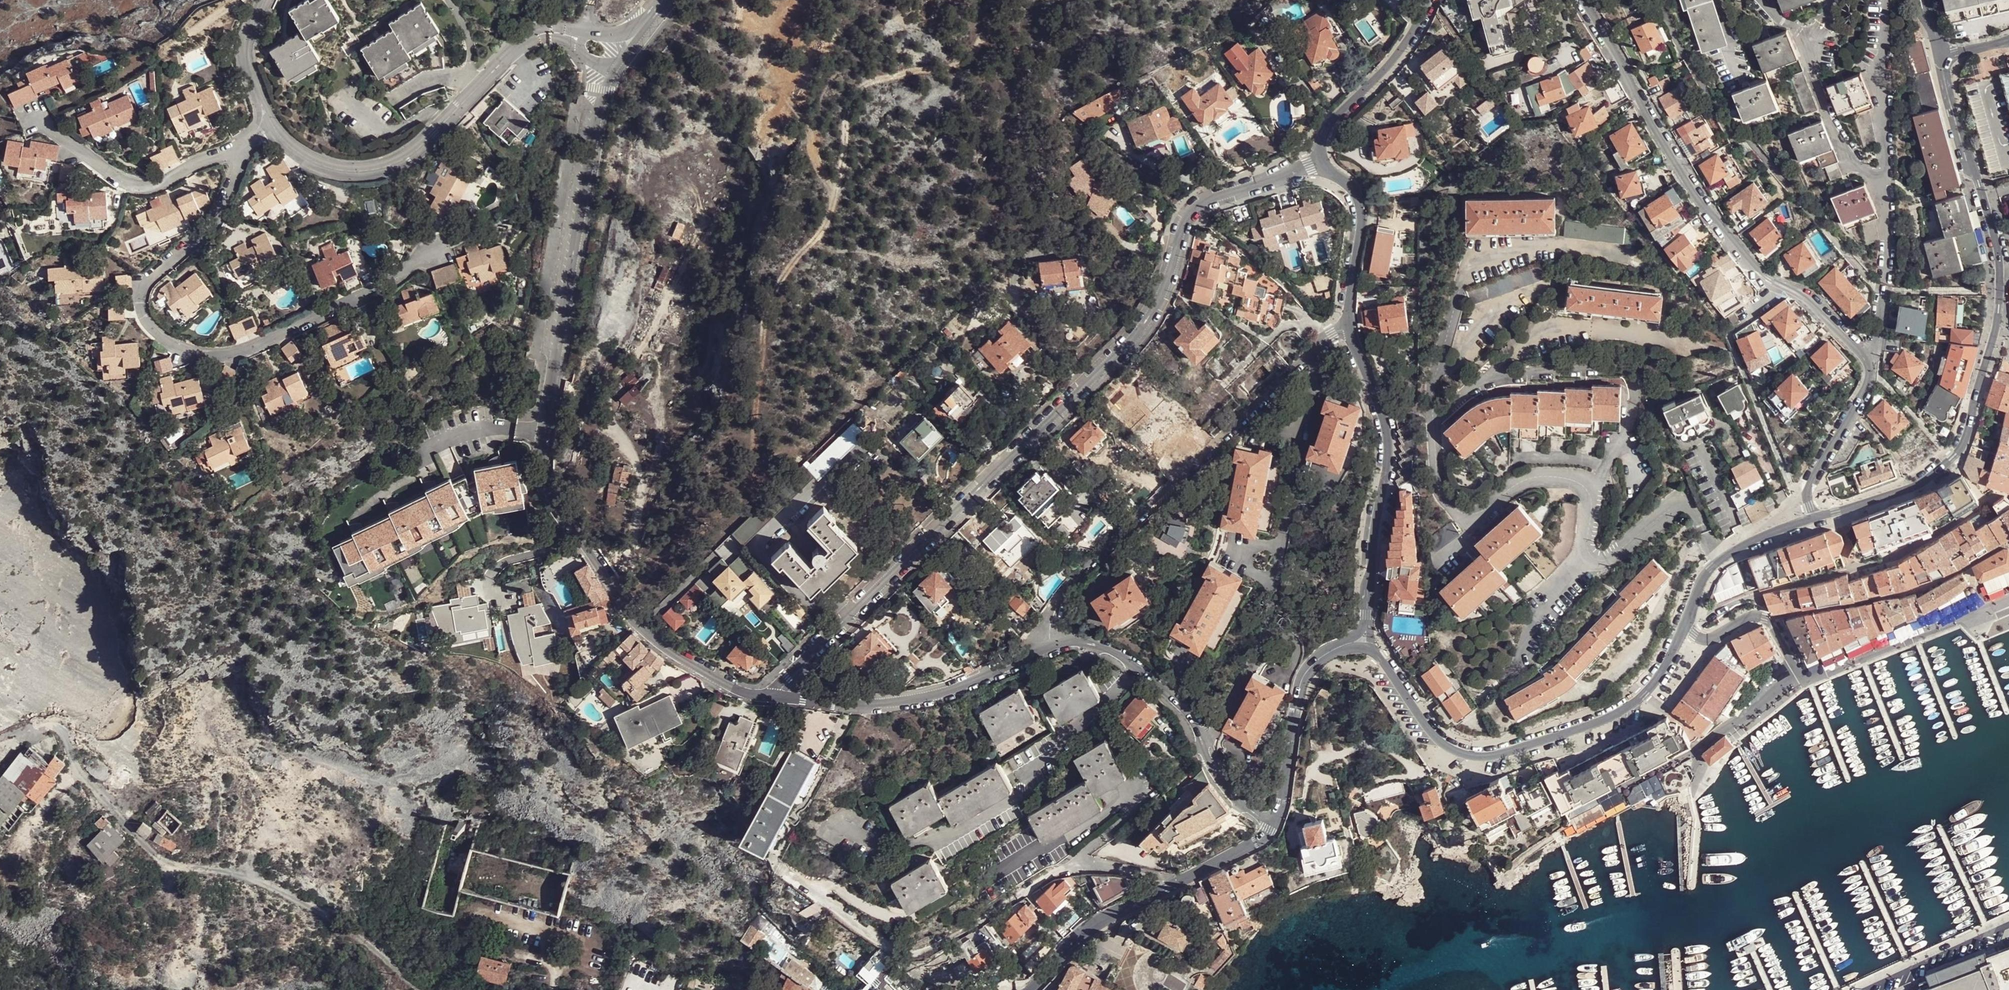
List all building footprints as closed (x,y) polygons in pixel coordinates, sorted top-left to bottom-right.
[(334,21),(339,17),(328,0),(305,0),(302,2),(302,1),(298,4),(295,6),(289,10),(293,16),(294,15),(296,18),(295,19),(302,30),(299,32),(298,32),(295,34),(292,36),(286,40),(286,41),(280,44),(279,43),(269,50),(274,56),(275,56),(277,59),(276,60),(287,79),(293,75),(314,62),(320,58),(307,37),(312,34),(334,21)] [(1473,12),(1481,10),(1482,15),(1487,31),(1489,38),(1492,50),(1494,50),(1516,43),(1507,11),(1523,0),(1470,0),(1473,12)] [(1706,51),(1725,45),(1710,0),(1688,0),(1691,6),(1706,51)] [(1710,0),(1725,45),(1728,44),(1713,0),(1711,0),(1710,0)] [(1782,7),(1783,10),(1809,0),(1800,0),(1782,7)] [(1945,10),(1992,0),(1943,0),(1945,10)] [(1945,10),(1946,13),(2005,0),(1992,0),(1945,10)] [(1946,13),(1949,24),(2008,11),(2008,0),(2005,0),(1946,13)] [(412,48),(434,34),(439,31),(427,11),(426,12),(424,9),(425,8),(421,2),(414,6),(415,7),(412,9),(411,8),(408,11),(406,13),(405,12),(398,17),(399,18),(393,21),(392,20),(389,22),(393,30),(390,31),(389,31),(386,32),(387,33),(384,35),(383,35),(377,39),(377,40),(374,42),(373,41),(370,43),(371,44),(367,46),(367,45),(360,49),(361,50),(362,50),(364,53),(363,54),(378,77),(384,74),(405,60),(410,57),(407,51),(412,48)] [(1702,52),(1706,51),(1691,6),(1688,8),(1688,9),(1702,52)] [(1949,24),(1950,27),(2008,14),(2008,11),(1949,24)] [(1654,48),(1664,43),(1652,20),(1633,29),(1644,52),(1654,48)] [(336,25),(334,21),(312,34),(315,38),(336,25)] [(1305,21),(1291,30),(1301,48),(1303,47),(1312,61),(1326,54),(1327,54),(1329,55),(1330,55),(1332,55),(1333,55),(1334,54),(1335,54),(1336,53),(1336,51),(1336,50),(1336,48),(1336,47),(1337,46),(1334,41),(1331,36),(1333,35),(1328,27),(1318,32),(1315,27),(1309,30),(1305,21)] [(1438,40),(1442,38),(1448,32),(1445,27),(1434,35),(1438,40)] [(1921,28),(1914,30),(1917,41),(1924,39),(1921,28)] [(1762,68),(1796,55),(1787,30),(1753,44),(1762,68)] [(436,38),(434,34),(412,48),(414,52),(436,38)] [(1424,62),(1420,64),(1439,88),(1456,75),(1465,68),(1445,42),(1432,51),(1434,53),(1424,62)] [(1904,46),(1913,76),(1928,71),(1920,42),(1904,46)] [(1517,49),(1516,43),(1494,50),(1495,56),(1517,49)] [(1260,81),(1265,78),(1269,75),(1273,71),(1263,58),(1264,56),(1258,48),(1240,62),(1243,67),(1236,73),(1242,81),(1243,80),(1252,90),(1253,91),(1255,91),(1257,91),(1259,90),(1261,89),(1262,88),(1263,86),(1263,84),(1260,81)] [(1422,59),(1424,62),(1434,53),(1432,51),(1422,59)] [(66,56),(67,58),(71,69),(76,67),(78,66),(72,53),(66,56)] [(1534,70),(1538,70),(1543,67),(1545,62),(1544,59),(1543,57),(1540,55),(1536,54),(1531,55),(1530,57),(1528,61),(1528,63),(1531,68),(1534,70)] [(408,64),(387,78),(381,82),(388,93),(423,70),(444,69),(442,55),(420,57),(408,64)] [(1664,61),(1668,68),(1678,62),(1675,55),(1664,61)] [(1764,71),(1784,63),(1796,59),(1798,58),(1796,55),(1762,68),(1764,71)] [(31,82),(20,88),(8,93),(14,107),(37,96),(35,92),(55,83),(53,80),(59,78),(61,80),(64,88),(82,79),(76,67),(71,69),(67,58),(47,67),(46,63),(26,72),(28,76),(31,82)] [(1796,59),(1784,63),(1786,70),(1790,77),(1792,83),(1805,115),(1818,110),(1815,104),(1804,78),(1799,65),(1796,59)] [(384,74),(387,78),(408,64),(405,60),(384,74)] [(1593,60),(1570,74),(1578,87),(1589,80),(1600,73),(1593,60)] [(317,65),(314,62),(293,75),(295,79),(317,65)] [(1465,68),(1453,77),(1461,87),(1473,78),(1465,68)] [(1570,74),(1567,71),(1560,76),(1559,74),(1540,81),(1543,87),(1536,89),(1541,103),(1548,101),(1566,95),(1578,87),(1570,74)] [(1928,71),(1913,76),(1920,104),(1937,100),(1928,71)] [(1999,75),(1983,79),(1964,84),(1987,166),(1989,175),(2007,170),(2008,169),(2008,72),(1999,75)] [(1627,95),(1614,73),(1602,82),(1614,103),(1627,95)] [(1837,110),(1869,97),(1860,73),(1846,79),(1840,81),(1827,87),(1837,110)] [(17,82),(20,88),(31,82),(28,76),(17,82)] [(1648,80),(1656,93),(1660,91),(1663,89),(1659,83),(1655,76),(1648,80)] [(1589,80),(1578,87),(1584,94),(1594,87),(1589,80)] [(1742,117),(1776,104),(1767,80),(1733,93),(1742,117)] [(1534,106),(1541,103),(1536,89),(1543,87),(1540,81),(1527,86),(1534,106)] [(1223,107),(1226,105),(1232,100),(1219,82),(1200,96),(1193,88),(1182,96),(1202,124),(1212,117),(1214,119),(1219,114),(1225,110),(1223,107)] [(167,108),(175,126),(185,122),(188,127),(188,129),(203,122),(200,116),(198,111),(204,109),(206,113),(221,106),(211,86),(197,93),(194,85),(183,91),(187,99),(167,108)] [(1650,96),(1655,103),(1661,100),(1667,110),(1670,114),(1672,117),(1691,106),(1680,86),(1663,96),(1660,91),(1656,93),(1650,96)] [(1119,88),(1073,109),(1070,111),(1085,123),(1113,108),(1110,102),(1122,95),(1119,88)] [(1428,92),(1417,102),(1426,112),(1437,102),(1428,92)] [(104,110),(102,106),(99,99),(90,103),(94,110),(78,117),(83,127),(87,125),(91,133),(98,130),(99,134),(100,135),(113,129),(112,127),(110,122),(114,120),(116,125),(117,126),(137,116),(128,95),(108,103),(108,104),(110,108),(104,110)] [(1401,99),(1398,95),(1389,103),(1391,106),(1401,99)] [(1494,95),(1477,102),(1480,110),(1497,103),(1494,95)] [(1838,113),(1855,106),(1870,100),(1871,100),(1869,97),(1837,110),(1838,113)] [(496,116),(492,112),(484,121),(487,124),(490,126),(490,127),(499,135),(508,126),(517,134),(526,124),(530,120),(504,98),(501,101),(502,102),(497,107),(495,109),(499,112),(496,116)] [(1655,103),(1661,113),(1667,110),(1661,100),(1655,103)] [(1870,100),(1855,106),(1858,113),(1854,115),(1865,149),(1876,144),(1870,109),(1873,107),(1870,100)] [(1939,108),(1937,100),(1920,104),(1923,113),(1939,108)] [(1552,110),(1548,101),(1541,103),(1534,106),(1537,114),(1548,113),(1552,110)] [(1576,134),(1604,121),(1601,114),(1595,117),(1589,105),(1582,108),(1579,102),(1567,107),(1570,114),(1568,115),(1576,134)] [(1777,107),(1776,104),(1742,117),(1744,120),(1761,114),(1777,107)] [(1640,118),(1632,105),(1623,114),(1625,122),(1640,118)] [(1168,120),(1169,117),(1165,106),(1127,121),(1136,144),(1148,140),(1160,136),(1161,137),(1162,138),(1164,138),(1166,138),(1168,137),(1169,135),(1169,133),(1169,131),(1165,122),(1168,120)] [(1961,183),(1939,108),(1923,113),(1916,115),(1938,189),(1944,188),(1961,183)] [(1176,115),(1169,117),(1168,120),(1165,122),(1169,131),(1181,126),(1176,115)] [(1935,190),(1938,189),(1916,115),(1913,116),(1935,190)] [(1483,141),(1489,135),(1483,127),(1472,116),(1468,119),(1483,141)] [(1692,120),(1678,128),(1680,132),(1682,136),(1694,154),(1712,144),(1708,138),(1712,136),(1705,124),(1697,128),(1692,120)] [(1798,158),(1831,144),(1822,120),(1810,124),(1805,127),(1788,134),(1798,158)] [(185,122),(175,126),(178,132),(188,127),(185,122)] [(235,122),(227,127),(233,136),(240,131),(235,122)] [(1397,154),(1397,157),(1410,155),(1407,137),(1422,135),(1419,123),(1380,129),(1381,138),(1376,139),(1377,146),(1372,147),(1374,158),(1397,154)] [(1627,159),(1644,149),(1646,147),(1639,135),(1632,123),(1611,134),(1620,149),(1615,152),(1619,159),(1615,161),(1620,169),(1629,164),(1627,159)] [(530,127),(526,124),(517,134),(521,137),(530,127)] [(1676,139),(1688,158),(1694,154),(1682,136),(1676,139)] [(23,142),(7,140),(3,161),(19,164),(18,170),(33,172),(34,167),(45,169),(47,157),(57,159),(59,146),(30,141),(29,147),(22,146),(23,142)] [(1745,142),(1736,144),(1743,154),(1751,149),(1745,142)] [(162,151),(150,157),(156,171),(169,165),(168,164),(179,158),(173,144),(161,150),(162,151)] [(1799,161),(1817,153),(1832,147),(1831,144),(1798,158),(1799,161)] [(1832,147),(1817,153),(1820,161),(1823,168),(1824,168),(1827,174),(1830,181),(1842,176),(1839,170),(1837,163),(1838,162),(1836,155),(1832,147)] [(1604,152),(1608,160),(1614,157),(1610,149),(1604,152)] [(1647,154),(1644,149),(1627,159),(1629,164),(1647,154)] [(1251,169),(1262,165),(1254,152),(1244,159),(1251,169)] [(1397,159),(1397,157),(1397,154),(1374,158),(1375,160),(1378,161),(1382,162),(1384,162),(1388,162),(1392,161),(1396,159),(1397,159)] [(1724,164),(1718,154),(1701,164),(1712,182),(1717,178),(1723,175),(1727,181),(1726,182),(1730,188),(1742,180),(1730,162),(1724,164)] [(278,196),(281,199),(284,204),(299,194),(284,173),(290,169),(282,157),(266,169),(273,179),(270,182),(273,187),(268,190),(265,186),(260,179),(250,186),(256,193),(248,199),(259,214),(275,203),(273,200),(278,196)] [(1083,203),(1093,211),(1109,192),(1103,187),(1100,177),(1092,179),(1076,157),(1065,165),(1072,175),(1065,180),(1075,195),(1078,192),(1085,198),(1083,203)] [(446,177),(450,169),(452,166),(442,160),(435,173),(440,176),(440,175),(446,177)] [(74,165),(62,163),(59,179),(72,181),(74,165)] [(492,179),(497,171),(489,166),(483,174),(492,179)] [(466,178),(450,169),(446,177),(440,175),(440,176),(430,193),(436,196),(430,206),(449,217),(461,197),(457,196),(466,178)] [(1638,191),(1639,196),(1648,194),(1646,188),(1642,190),(1640,180),(1637,170),(1618,175),(1619,181),(1623,194),(1638,191)] [(470,181),(466,178),(457,196),(461,197),(470,181)] [(270,182),(265,186),(268,190),(273,187),(270,182)] [(1744,218),(1768,201),(1754,182),(1726,202),(1729,207),(1732,211),(1736,209),(1744,218)] [(1849,194),(1832,200),(1843,224),(1844,223),(1859,217),(1862,224),(1875,219),(1878,217),(1864,184),(1854,188),(1848,190),(1849,194)] [(81,198),(80,194),(80,185),(68,186),(69,193),(69,199),(66,199),(66,201),(67,213),(74,213),(74,222),(90,221),(90,218),(107,217),(105,191),(88,192),(88,193),(88,197),(81,198)] [(174,205),(173,202),(168,193),(149,202),(152,207),(146,210),(151,221),(157,219),(163,231),(182,223),(180,218),(185,215),(187,218),(200,211),(198,207),(210,202),(204,187),(192,192),(191,191),(177,198),(178,200),(179,202),(174,205)] [(1662,244),(1673,235),(1670,229),(1677,224),(1683,220),(1674,203),(1681,199),(1677,193),(1673,187),(1667,191),(1667,193),(1639,210),(1644,217),(1653,233),(1662,244)] [(1946,195),(1944,188),(1938,189),(1935,190),(1936,197),(1946,195)] [(1831,198),(1832,200),(1849,194),(1848,190),(1831,198)] [(58,202),(66,201),(66,199),(69,199),(69,193),(66,193),(66,191),(61,192),(61,193),(57,194),(58,202)] [(1622,195),(1626,200),(1639,196),(1638,191),(1623,194),(1622,195)] [(1935,204),(1945,236),(1974,229),(1964,195),(1935,204)] [(1297,204),(1289,206),(1296,229),(1306,226),(1305,224),(1316,221),(1317,225),(1328,222),(1321,200),(1311,203),(1310,198),(1303,200),(1303,202),(1304,205),(1299,207),(1298,203),(1297,204)] [(1556,229),(1556,201),(1526,201),(1496,201),(1482,202),(1482,199),(1467,199),(1468,230),(1497,229),(1526,229),(1556,229)] [(1268,246),(1279,243),(1277,238),(1276,233),(1286,230),(1287,232),(1296,229),(1289,206),(1280,208),(1282,212),(1277,213),(1276,210),(1275,208),(1269,211),(1270,215),(1260,218),(1262,225),(1252,228),(1255,239),(1263,237),(1266,247),(1268,246)] [(1125,222),(1134,231),(1141,224),(1148,217),(1139,208),(1125,222)] [(1768,217),(1765,220),(1750,232),(1762,247),(1760,248),(1762,251),(1765,254),(1777,245),(1775,242),(1783,235),(1768,217)] [(1565,237),(1624,243),(1624,239),(1636,240),(1637,235),(1625,228),(1567,221),(1565,237)] [(433,234),(426,222),(414,229),(414,232),(419,239),(433,234)] [(1329,228),(1328,222),(1317,225),(1319,231),(1329,228)] [(1673,235),(1681,229),(1677,224),(1670,229),(1673,235)] [(1299,239),(1309,236),(1306,226),(1296,229),(1299,239)] [(1665,248),(1682,268),(1698,256),(1695,251),(1697,249),(1690,240),(1698,234),(1695,230),(1693,227),(1665,248)] [(1290,242),(1299,239),(1296,229),(1287,232),(1290,242)] [(1983,263),(1974,229),(1945,236),(1924,242),(1927,250),(1930,250),(1930,254),(1928,255),(1934,276),(1963,268),(1983,263)] [(1388,275),(1395,233),(1376,230),(1369,271),(1388,275)] [(248,251),(247,248),(244,242),(234,248),(238,256),(229,261),(238,279),(255,269),(252,262),(260,257),(261,259),(275,252),(265,232),(251,239),(254,244),(256,247),(248,251)] [(1800,243),(1813,262),(1817,260),(1804,241),(1800,243)] [(353,262),(347,250),(338,255),(332,243),(321,248),(325,258),(311,265),(322,286),(336,279),(335,276),(340,273),(344,280),(358,274),(355,267),(356,267),(354,261),(353,262)] [(1803,270),(1813,262),(1800,243),(1785,253),(1791,263),(1798,273),(1803,270)] [(480,255),(478,249),(476,244),(465,248),(469,260),(467,261),(472,274),(478,272),(481,281),(496,276),(494,270),(508,264),(501,244),(487,249),(485,250),(486,253),(480,255)] [(486,247),(478,249),(480,255),(486,253),(485,250),(487,249),(486,247)] [(1282,314),(1287,292),(1283,287),(1258,281),(1258,280),(1246,276),(1248,271),(1238,269),(1240,261),(1229,259),(1230,256),(1207,251),(1206,252),(1196,250),(1195,256),(1191,255),(1190,258),(1201,261),(1193,298),(1211,302),(1212,299),(1213,295),(1215,295),(1217,287),(1218,280),(1234,284),(1232,293),(1244,296),(1242,308),(1245,309),(1256,311),(1254,318),(1254,321),(1265,324),(1269,311),(1282,314)] [(1833,254),(1837,260),(1843,255),(1838,250),(1833,254)] [(1715,262),(1720,258),(1716,252),(1711,256),(1715,262)] [(1732,258),(1728,253),(1724,256),(1724,257),(1706,268),(1691,278),(1698,285),(1703,282),(1713,298),(1721,294),(1731,289),(1722,270),(1735,263),(1732,258)] [(104,288),(102,264),(82,266),(82,269),(75,270),(74,257),(64,258),(65,267),(48,268),(48,279),(55,279),(56,291),(63,290),(63,292),(76,291),(77,288),(82,288),(83,290),(104,288)] [(1067,286),(1080,284),(1076,257),(1038,262),(1041,284),(1065,280),(1067,286)] [(1472,304),(1548,277),(1543,263),(1467,290),(1472,304)] [(444,268),(432,272),(436,286),(449,282),(460,278),(455,264),(444,268)] [(663,267),(657,280),(662,282),(666,277),(669,270),(663,267)] [(1823,272),(1816,278),(1855,319),(1863,312),(1870,304),(1847,279),(1848,276),(1844,273),(1843,274),(1836,267),(1826,275),(1823,272)] [(195,272),(181,283),(183,287),(178,291),(175,287),(170,281),(160,288),(168,298),(166,300),(175,311),(180,307),(187,315),(199,306),(197,303),(210,292),(195,272)] [(132,287),(131,274),(116,275),(117,288),(132,287)] [(363,285),(359,276),(344,283),(349,292),(363,285)] [(662,282),(657,280),(653,289),(660,291),(664,283),(662,282)] [(1575,282),(1575,284),(1661,295),(1661,292),(1575,282)] [(183,287),(181,283),(175,287),(178,291),(183,287)] [(1568,306),(1661,317),(1664,295),(1661,295),(1575,284),(1570,284),(1568,306)] [(410,315),(412,321),(440,310),(433,292),(421,296),(418,291),(416,292),(414,286),(401,291),(405,302),(396,306),(401,319),(410,315)] [(1365,311),(1368,324),(1368,325),(1389,322),(1390,329),(1409,326),(1403,293),(1391,295),(1392,303),(1378,305),(1379,308),(1365,310),(1365,311)] [(1723,298),(1721,294),(1713,298),(1715,302),(1723,298)] [(1943,295),(1938,295),(1936,324),(1956,325),(1957,298),(1942,298),(1943,295)] [(1785,298),(1761,316),(1769,324),(1773,320),(1793,346),(1798,344),(1801,347),(1816,335),(1805,322),(1803,322),(1794,310),(1800,305),(1798,303),(1796,300),(1790,305),(1785,298)] [(1928,309),(1902,305),(1901,313),(1898,329),(1924,333),(1928,309)] [(124,306),(108,306),(108,319),(124,318),(124,306)] [(1661,320),(1661,317),(1568,306),(1567,309),(1661,320)] [(1244,315),(1254,318),(1256,311),(1245,309),(1244,315)] [(1734,313),(1728,317),(1734,326),(1740,322),(1734,313)] [(403,325),(412,321),(410,315),(401,319),(403,325)] [(1184,331),(1177,338),(1197,360),(1218,340),(1219,340),(1221,338),(1222,336),(1222,334),(1221,333),(1221,331),(1220,329),(1218,327),(1210,319),(1200,328),(1187,315),(1182,319),(1178,323),(1184,331)] [(241,320),(228,326),(235,340),(247,334),(259,330),(253,316),(241,320)] [(1025,347),(1026,347),(1031,343),(1010,321),(1001,328),(1004,332),(993,342),(990,339),(981,347),(1001,370),(1008,364),(1011,361),(1008,359),(1017,351),(1018,352),(1025,347)] [(345,334),(342,328),(339,322),(324,329),(330,340),(322,345),(324,349),(325,349),(326,351),(325,352),(327,357),(328,357),(331,363),(343,357),(349,355),(354,352),(367,346),(358,327),(351,331),(345,334)] [(1733,334),(1735,339),(1737,338),(1751,369),(1771,361),(1766,348),(1758,330),(1755,331),(1754,326),(1752,322),(1733,334)] [(348,325),(342,328),(345,334),(351,331),(348,325)] [(1963,329),(1962,343),(1979,344),(1983,327),(1979,327),(1974,326),(1973,329),(1963,329)] [(1828,332),(1823,327),(1817,332),(1821,338),(1828,332)] [(1952,337),(1951,342),(1962,343),(1963,329),(1963,328),(1952,328),(1952,337)] [(115,348),(115,344),(114,335),(102,336),(103,349),(101,349),(102,364),(109,363),(109,373),(125,371),(125,365),(140,363),(137,341),(122,343),(122,347),(115,348)] [(1902,339),(1886,338),(1886,351),(1901,352),(1902,339)] [(291,340),(280,348),(290,361),(301,353),(291,340)] [(1824,375),(1831,382),(1832,380),(1832,379),(1834,377),(1829,371),(1843,357),(1836,349),(1828,341),(1812,355),(1827,372),(1824,375)] [(1943,372),(1941,382),(1961,393),(1961,394),(1964,395),(1971,369),(1979,344),(1962,343),(1951,342),(1947,358),(1943,372)] [(1028,350),(1026,347),(1025,347),(1018,352),(1017,351),(1008,359),(1011,361),(1008,364),(1012,369),(1015,369),(1019,367),(1022,365),(1025,361),(1026,358),(1027,354),(1026,353),(1028,350)] [(1924,362),(1905,350),(1901,355),(1897,352),(1891,361),(1895,364),(1894,367),(1915,382),(1916,379),(1918,376),(1921,378),(1929,366),(1924,363),(1924,362)] [(1938,371),(1943,372),(1947,358),(1942,356),(1938,371)] [(170,357),(154,360),(158,373),(173,368),(170,357)] [(345,361),(343,357),(331,363),(333,367),(345,361)] [(536,360),(526,358),(525,368),(534,370),(536,360)] [(230,383),(237,368),(225,364),(219,378),(230,383)] [(897,373),(902,379),(907,374),(902,368),(897,373)] [(1133,377),(1126,384),(1140,399),(1155,385),(1146,375),(1148,372),(1145,368),(1142,371),(1141,370),(1133,377)] [(614,392),(624,403),(649,381),(642,374),(638,378),(631,371),(620,381),(614,392)] [(281,384),(280,381),(277,376),(267,381),(271,390),(262,395),(271,415),(288,406),(284,399),(291,396),(293,400),(308,392),(299,372),(286,378),(287,382),(281,384)] [(1993,406),(2008,411),(2008,373),(2004,372),(1993,406)] [(1788,403),(1791,405),(1800,397),(1808,389),(1794,373),(1765,400),(1772,407),(1777,403),(1782,408),(1788,403)] [(175,387),(173,383),(171,375),(159,378),(163,392),(160,392),(164,405),(170,403),(173,413),(188,409),(188,405),(205,401),(198,376),(181,381),(182,385),(175,387)] [(1392,384),(1387,378),(1382,381),(1388,387),(1392,384)] [(1048,400),(1059,390),(1049,379),(1038,390),(1043,395),(1048,400)] [(939,402),(949,412),(954,416),(957,413),(961,410),(971,400),(973,398),(959,382),(939,402)] [(1720,394),(1727,406),(1733,402),(1736,405),(1739,406),(1741,405),(1743,404),(1743,402),(1744,401),(1744,400),(1743,398),(1743,397),(1745,396),(1739,383),(1720,394)] [(1924,407),(1937,414),(1938,415),(1938,416),(1938,417),(1939,418),(1940,419),(1942,419),(1943,419),(1944,419),(1945,418),(1946,418),(1947,416),(1947,414),(1947,413),(1952,403),(1956,405),(1961,396),(1938,383),(1931,395),(1924,407)] [(1308,470),(1312,461),(1313,456),(1334,462),(1340,443),(1339,442),(1344,426),(1346,426),(1352,407),(1332,400),(1333,396),(1336,385),(1332,384),(1323,410),(1327,411),(1316,445),(1312,445),(1304,469),(1308,470)] [(1593,413),(1620,414),(1621,386),(1593,385),(1592,388),(1565,388),(1565,390),(1539,390),(1538,393),(1512,392),(1511,395),(1501,396),(1495,397),(1487,400),(1478,404),(1472,407),(1468,410),(1462,416),(1445,431),(1461,448),(1466,455),(1476,447),(1478,444),(1481,442),(1484,439),(1487,437),(1491,434),(1492,433),(1493,433),(1494,432),(1495,431),(1496,431),(1497,430),(1498,430),(1499,429),(1501,429),(1502,428),(1504,428),(1505,428),(1507,427),(1509,427),(1510,427),(1512,427),(1512,425),(1511,422),(1538,423),(1539,420),(1566,420),(1566,417),(1593,417),(1593,413)] [(1700,393),(1677,403),(1666,408),(1672,422),(1672,423),(1673,425),(1674,427),(1675,429),(1676,429),(1679,430),(1682,430),(1683,430),(1684,429),(1685,428),(1685,426),(1685,424),(1699,419),(1700,419),(1701,420),(1703,420),(1704,420),(1706,420),(1707,419),(1708,418),(1709,416),(1709,415),(1709,414),(1700,393)] [(1313,456),(1312,461),(1340,470),(1362,405),(1333,396),(1332,400),(1352,407),(1346,426),(1344,426),(1339,442),(1340,443),(1334,462),(1313,456)] [(1666,408),(1677,403),(1675,399),(1664,404),(1666,408)] [(1885,399),(1870,414),(1891,436),(1909,420),(1905,416),(1901,411),(1898,413),(1885,399)] [(974,403),(971,400),(961,410),(964,413),(974,403)] [(941,419),(949,412),(939,402),(931,409),(941,419)] [(1793,408),(1791,405),(1788,403),(1782,408),(1781,409),(1787,414),(1793,408)] [(1935,417),(1937,414),(1924,407),(1923,410),(1935,417)] [(927,440),(930,444),(941,433),(925,417),(910,431),(922,444),(927,440)] [(1402,417),(1395,419),(1397,426),(1403,424),(1402,417)] [(1620,431),(1620,418),(1613,418),(1604,417),(1604,431),(1620,431)] [(1079,435),(1074,440),(1085,452),(1105,433),(1091,418),(1081,427),(1084,430),(1079,435)] [(1592,433),(1593,421),(1584,421),(1575,420),(1575,433),(1592,433)] [(803,464),(732,533),(742,544),(814,476),(817,479),(864,434),(853,422),(811,463),(807,467),(803,464)] [(1565,436),(1566,424),(1556,424),(1548,423),(1547,436),(1565,436)] [(2003,424),(2002,431),(2001,438),(2008,441),(2008,426),(2003,424)] [(1215,436),(1206,426),(1200,432),(1208,442),(1215,436)] [(1538,439),(1538,426),(1529,426),(1521,426),(1521,438),(1538,439)] [(1774,433),(1776,437),(1785,429),(1782,426),(1774,433)] [(221,440),(219,436),(217,433),(209,437),(213,445),(204,449),(212,467),(229,460),(231,464),(239,461),(236,453),(250,446),(240,427),(224,434),(226,438),(221,440)] [(1511,432),(1512,427),(1510,427),(1509,427),(1507,427),(1505,428),(1504,428),(1502,428),(1501,429),(1499,429),(1498,430),(1497,430),(1496,431),(1495,431),(1494,432),(1493,433),(1492,433),(1491,434),(1487,437),(1484,439),(1481,442),(1478,444),(1476,447),(1466,455),(1464,457),(1467,460),(1472,456),(1482,448),(1489,441),(1493,438),(1498,435),(1502,434),(1504,433),(1508,432),(1511,432)] [(919,456),(930,444),(927,440),(922,444),(910,431),(902,439),(919,456)] [(1226,539),(1227,531),(1228,526),(1248,529),(1251,509),(1250,509),(1257,475),(1258,475),(1262,453),(1243,449),(1244,444),(1244,438),(1239,437),(1235,459),(1239,460),(1229,514),(1225,514),(1220,537),(1226,539)] [(2001,438),(1996,452),(2008,456),(2008,441),(2001,438)] [(1228,526),(1227,531),(1256,536),(1258,530),(1273,450),(1244,444),(1243,449),(1262,453),(1258,475),(1257,475),(1250,509),(1251,509),(1248,529),(1228,526)] [(1464,457),(1466,455),(1461,448),(1458,450),(1464,457)] [(1991,469),(1996,452),(1988,450),(1985,460),(1983,466),(1991,469)] [(1996,452),(1991,469),(2008,474),(2008,456),(1996,452)] [(972,475),(983,464),(973,453),(962,464),(967,470),(972,475)] [(1982,466),(1983,466),(1985,460),(1968,454),(1966,461),(1963,468),(1964,468),(1971,479),(1977,481),(1982,466)] [(1759,473),(1751,458),(1732,467),(1739,480),(1745,477),(1747,479),(1759,473)] [(1898,477),(1891,459),(1854,473),(1860,491),(1898,477)] [(357,536),(336,547),(349,572),(356,569),(359,573),(373,566),(372,563),(408,545),(407,543),(445,524),(443,521),(468,510),(466,508),(481,501),(482,502),(508,497),(509,500),(524,498),(522,487),(527,485),(523,478),(521,478),(518,462),(503,465),(502,462),(483,466),(483,468),(475,469),(478,481),(471,484),(467,475),(454,482),(453,479),(445,482),(444,481),(427,489),(430,494),(410,505),(408,502),(391,511),(393,516),(373,525),(372,523),(355,531),(357,536)] [(612,479),(627,482),(631,466),(624,464),(623,467),(616,465),(612,479)] [(1986,483),(1991,469),(1983,466),(1982,466),(1977,481),(1986,483)] [(1842,469),(1829,474),(1831,480),(1845,475),(1842,469)] [(1991,469),(1986,483),(2008,490),(2008,474),(1991,469)] [(1050,495),(1066,510),(1075,502),(1070,496),(1072,493),(1062,483),(1059,486),(1046,472),(1042,475),(1037,471),(1033,474),(1030,478),(1028,477),(1027,477),(1026,478),(1025,479),(1025,480),(1026,481),(1026,482),(1019,489),(1023,494),(1021,497),(1034,511),(1050,495)] [(1745,477),(1739,480),(1742,487),(1761,477),(1759,473),(1747,479),(1745,477)] [(1979,501),(1962,474),(1951,481),(1940,488),(1939,488),(1957,516),(1979,501)] [(609,482),(606,504),(614,505),(618,484),(609,482)] [(1748,486),(1731,495),(1738,509),(1756,500),(1748,486)] [(1108,488),(1099,496),(1105,503),(1114,494),(1108,488)] [(1927,493),(1915,497),(1934,530),(1939,520),(1948,515),(1957,516),(1939,488),(1927,493)] [(1381,568),(1380,575),(1387,576),(1391,577),(1389,593),(1391,596),(1399,597),(1400,595),(1402,595),(1416,597),(1416,595),(1422,596),(1423,586),(1418,585),(1420,561),(1418,561),(1412,491),(1407,491),(1403,491),(1404,500),(1402,501),(1402,508),(1399,508),(1400,516),(1398,516),(1398,524),(1396,524),(1396,531),(1395,532),(1395,540),(1393,540),(1393,548),(1391,548),(1392,556),(1390,556),(1390,564),(1389,564),(1388,569),(1381,568)] [(1762,498),(1769,513),(1777,507),(1771,494),(1762,498)] [(1049,526),(1066,510),(1050,495),(1034,511),(1049,526)] [(2004,496),(1999,500),(1993,504),(2000,514),(2002,512),(2008,524),(2008,500),(2004,496)] [(1892,506),(1870,515),(1879,551),(1930,533),(1934,530),(1915,497),(1892,506)] [(1752,521),(1769,513),(1762,498),(1745,507),(1752,521)] [(1566,557),(1572,551),(1575,542),(1577,518),(1578,511),(1578,503),(1563,503),(1562,517),(1561,531),(1561,537),(1558,544),(1555,549),(1550,554),(1545,559),(1536,568),(1521,581),(1515,585),(1525,597),(1535,589),(1541,584),(1546,579),(1556,569),(1561,563),(1566,557)] [(1988,521),(2000,514),(1993,504),(1982,511),(1988,521)] [(1498,524),(1501,527),(1522,507),(1520,505),(1498,524)] [(808,564),(787,543),(772,557),(779,565),(782,563),(785,566),(800,580),(802,577),(813,588),(817,585),(820,582),(823,584),(841,567),(849,560),(846,556),(854,549),(843,537),(846,535),(832,520),(828,517),(832,514),(824,507),(809,521),(830,543),(833,546),(827,552),(824,549),(823,549),(821,547),(819,547),(817,546),(816,547),(815,547),(813,549),(812,551),(812,552),(812,554),(812,557),(814,559),(817,561),(810,567),(808,564)] [(1519,549),(1542,529),(1522,507),(1501,527),(1488,537),(1486,535),(1477,543),(1484,551),(1487,554),(1465,574),(1452,584),(1450,582),(1441,590),(1455,606),(1462,614),(1484,595),(1506,575),(1502,570),(1499,567),(1519,549)] [(1743,525),(1752,521),(1745,507),(1737,512),(1743,525)] [(2001,541),(1988,521),(1982,511),(1971,519),(1988,548),(2001,541)] [(2008,536),(2008,524),(2002,512),(2000,514),(1988,521),(2001,541),(2007,537),(2008,536)] [(1182,540),(1187,525),(1185,525),(1187,518),(1172,515),(1170,521),(1167,521),(1166,522),(1164,524),(1163,525),(1163,527),(1164,530),(1165,531),(1166,532),(1164,537),(1177,545),(1181,539),(1182,540)] [(1849,556),(1861,561),(1880,557),(1879,551),(1870,515),(1853,521),(1858,537),(1849,556)] [(1983,551),(1988,548),(1971,519),(1961,525),(1979,554),(1983,551)] [(1005,538),(1003,537),(1000,539),(997,542),(1017,564),(1038,545),(1032,538),(1037,533),(1025,520),(1007,536),(1005,538)] [(827,545),(830,543),(809,521),(806,523),(827,545)] [(1449,541),(1460,533),(1452,522),(1440,530),(1429,538),(1436,550),(1443,545),(1449,541)] [(1498,524),(1486,535),(1488,537),(1501,527),(1498,524)] [(1191,526),(1187,525),(1182,540),(1186,541),(1188,538),(1189,534),(1191,526)] [(1975,557),(1979,554),(1961,525),(1952,530),(1970,559),(1975,557)] [(1544,532),(1542,529),(1519,549),(1522,552),(1544,532)] [(1778,548),(1791,579),(1845,565),(1840,553),(1845,542),(1842,534),(1832,529),(1778,548)] [(1964,563),(1970,559),(1952,530),(1940,539),(1958,567),(1964,563)] [(857,546),(846,535),(843,537),(854,549),(857,546)] [(1952,570),(1958,567),(1940,539),(1927,546),(1945,573),(1952,570)] [(789,540),(787,543),(808,564),(810,562),(789,540)] [(827,545),(824,549),(827,552),(833,546),(830,543),(827,545)] [(1939,575),(1945,573),(1927,546),(1918,552),(1932,578),(1939,575)] [(1761,587),(1791,579),(1778,548),(1749,558),(1743,560),(1735,563),(1730,566),(1727,568),(1728,569),(1726,570),(1724,572),(1717,583),(1715,587),(1714,591),(1745,580),(1749,590),(1761,586),(1761,587)] [(1996,572),(2008,567),(2008,550),(2008,548),(2004,548),(1975,565),(1980,577),(1982,578),(1996,572)] [(1522,552),(1519,549),(1499,567),(1502,570),(1522,552)] [(951,557),(955,561),(963,554),(959,551),(951,557)] [(1463,571),(1465,574),(1487,554),(1484,551),(1463,571)] [(1172,644),(1175,639),(1177,634),(1196,644),(1205,626),(1204,625),(1221,595),(1223,596),(1234,576),(1216,566),(1218,561),(1221,555),(1217,552),(1205,573),(1209,576),(1183,624),(1178,622),(1167,641),(1172,644)] [(1926,580),(1932,578),(1918,552),(1908,557),(1920,582),(1926,580)] [(773,592),(738,555),(727,565),(744,583),(747,586),(753,592),(749,596),(759,605),(773,592)] [(1913,584),(1920,582),(1908,557),(1899,563),(1900,565),(1907,587),(1913,584)] [(727,565),(720,558),(707,570),(714,577),(727,565)] [(1078,566),(1071,558),(1061,569),(1068,577),(1078,566)] [(1607,643),(1639,609),(1671,575),(1654,558),(1646,565),(1621,592),(1623,595),(1592,628),(1586,634),(1560,662),(1553,667),(1545,672),(1546,675),(1514,694),(1506,698),(1517,718),(1558,694),(1568,687),(1574,682),(1578,678),(1576,677),(1607,643)] [(810,562),(808,564),(810,567),(817,561),(814,559),(810,562)] [(1177,634),(1175,639),(1194,649),(1201,653),(1204,649),(1241,580),(1244,575),(1236,572),(1218,561),(1216,566),(1234,576),(1223,596),(1221,595),(1204,625),(1205,626),(1196,644),(1177,634)] [(599,580),(589,563),(576,571),(593,601),(595,604),(609,596),(599,580)] [(1619,590),(1621,592),(1646,565),(1644,563),(1619,590)] [(744,583),(727,565),(714,577),(713,579),(719,585),(714,590),(725,601),(729,596),(744,583)] [(1901,588),(1907,587),(1900,565),(1888,568),(1895,589),(1901,588)] [(914,589),(935,612),(958,591),(950,581),(955,577),(948,569),(946,569),(945,568),(941,571),(938,567),(914,589)] [(1888,591),(1895,589),(1888,568),(1874,572),(1881,593),(1888,591)] [(1463,571),(1450,582),(1452,584),(1465,574),(1463,571)] [(1875,594),(1881,593),(1874,572),(1862,576),(1869,595),(1873,594),(1875,594)] [(1952,578),(1941,584),(1949,598),(1963,588),(1968,580),(1962,572),(1952,578)] [(2002,586),(1996,572),(1982,578),(1980,577),(1987,592),(2002,586)] [(1109,624),(1120,618),(1119,616),(1138,604),(1139,605),(1148,599),(1132,574),(1093,600),(1109,624)] [(1509,578),(1506,575),(1484,595),(1486,597),(1509,578)] [(1842,601),(1855,599),(1849,581),(1848,575),(1836,579),(1842,601)] [(1862,597),(1869,595),(1862,576),(1849,581),(1855,599),(1862,597)] [(810,591),(813,588),(802,577),(800,580),(810,591)] [(1837,602),(1842,601),(1836,579),(1825,581),(1831,603),(1837,602)] [(1824,604),(1831,603),(1825,581),(1812,585),(1817,605),(1824,604)] [(688,607),(705,591),(695,582),(679,598),(688,607)] [(744,583),(729,596),(732,600),(747,586),(744,583)] [(1935,587),(1929,591),(1937,604),(1949,598),(1941,584),(1935,587)] [(1810,606),(1817,605),(1812,585),(1798,587),(1802,608),(1810,606)] [(905,594),(899,587),(888,598),(894,604),(905,594)] [(1787,610),(1802,608),(1798,587),(1781,591),(1787,610)] [(1029,603),(1015,588),(1013,590),(1018,596),(1012,602),(1023,613),(1032,605),(1029,603)] [(1963,588),(1949,598),(1952,603),(1968,594),(1963,588)] [(714,590),(709,595),(710,596),(720,605),(725,601),(714,590)] [(1039,590),(1029,603),(1032,605),(1039,613),(1049,601),(1047,599),(1039,590)] [(1779,612),(1787,610),(1781,591),(1764,594),(1771,613),(1779,612)] [(1929,591),(1918,598),(1924,611),(1931,608),(1937,604),(1929,591)] [(1912,594),(1908,596),(1917,616),(1921,614),(1924,611),(1918,598),(1916,593),(1912,594)] [(451,603),(438,605),(442,625),(438,625),(441,633),(444,632),(446,644),(452,643),(452,641),(462,639),(460,630),(475,627),(476,630),(488,628),(484,609),(479,610),(478,604),(477,604),(476,594),(461,597),(450,600),(451,603)] [(1414,610),(1416,597),(1402,595),(1401,600),(1400,608),(1414,610)] [(1486,597),(1484,595),(1462,614),(1455,606),(1452,607),(1462,619),(1465,616),(1486,597)] [(595,604),(593,601),(563,610),(571,635),(580,632),(579,626),(600,620),(601,622),(608,620),(607,614),(605,609),(614,604),(609,596),(595,604)] [(1908,596),(1900,599),(1905,612),(1907,617),(1907,619),(1912,618),(1917,616),(1908,596)] [(1899,597),(1882,600),(1890,619),(1891,619),(1893,624),(1907,617),(1905,612),(1900,599),(1899,597)] [(1949,598),(1937,604),(1940,609),(1952,603),(1949,598)] [(1399,612),(1400,608),(1401,600),(1395,600),(1395,602),(1390,602),(1389,611),(1399,612)] [(1882,600),(1874,602),(1886,630),(1890,628),(1894,627),(1893,624),(1891,619),(1890,619),(1882,600)] [(1874,602),(1867,604),(1879,632),(1882,631),(1886,630),(1874,602)] [(462,639),(452,641),(452,643),(490,636),(491,627),(490,624),(490,620),(490,614),(489,609),(488,605),(488,603),(479,604),(478,604),(479,610),(484,609),(488,628),(476,630),(475,627),(460,630),(462,639)] [(511,631),(514,630),(517,648),(522,647),(524,659),(533,658),(534,662),(534,663),(552,660),(550,650),(549,646),(556,644),(555,633),(534,637),(533,626),(550,623),(539,603),(534,604),(529,605),(530,615),(525,616),(524,611),(518,612),(507,614),(509,622),(511,631)] [(1119,616),(1120,618),(1122,621),(1141,609),(1139,605),(1138,604),(1119,616)] [(1867,604),(1859,605),(1868,630),(1867,631),(1869,636),(1879,632),(1867,604)] [(438,605),(430,607),(438,625),(442,625),(438,605)] [(529,605),(517,607),(518,612),(524,611),(525,616),(530,615),(529,605)] [(672,605),(662,615),(675,629),(686,619),(672,605)] [(1859,605),(1847,607),(1857,636),(1867,631),(1868,630),(1859,605)] [(1847,607),(1832,609),(1844,642),(1854,637),(1857,636),(1847,607)] [(1641,611),(1639,609),(1607,643),(1609,645),(1641,611)] [(1826,611),(1820,612),(1831,648),(1833,648),(1840,644),(1844,642),(1832,609),(1826,611)] [(500,618),(491,611),(493,622),(497,620),(500,618)] [(1812,613),(1805,615),(1819,654),(1831,648),(1820,612),(1812,613)] [(1796,617),(1787,619),(1807,660),(1819,654),(1805,615),(1796,617)] [(1023,635),(1029,626),(1017,616),(1010,624),(1023,635)] [(1726,644),(1748,668),(1777,650),(1762,625),(1732,640),(1726,644)] [(522,664),(534,662),(533,658),(524,659),(522,647),(517,648),(514,630),(511,631),(511,635),(512,638),(516,648),(517,653),(520,658),(522,664)] [(797,645),(784,631),(783,631),(777,637),(783,642),(781,644),(789,652),(797,645)] [(878,659),(889,647),(873,631),(848,655),(855,663),(857,661),(865,670),(867,671),(868,671),(869,670),(870,670),(872,669),(873,668),(874,666),(874,665),(873,664),(875,661),(878,659)] [(1867,631),(1857,636),(1862,645),(1871,640),(1869,636),(1867,631)] [(603,659),(597,665),(601,670),(618,654),(631,668),(624,675),(627,678),(638,667),(635,664),(643,659),(649,651),(631,632),(602,658),(603,659)] [(1558,659),(1560,662),(1586,634),(1584,633),(1558,659)] [(1854,637),(1844,642),(1847,651),(1859,646),(1854,637)] [(741,662),(747,667),(753,661),(754,661),(758,661),(762,657),(762,652),(745,638),(738,645),(737,645),(736,644),(726,654),(734,661),(735,663),(736,664),(737,664),(738,664),(740,664),(740,663),(741,662)] [(1609,645),(1607,643),(1576,677),(1578,678),(1609,645)] [(893,644),(889,647),(878,659),(882,665),(898,649),(893,644)] [(1711,719),(1715,721),(1718,717),(1722,711),(1746,675),(1749,670),(1748,668),(1726,644),(1716,654),(1683,698),(1712,718),(1711,719)] [(1833,648),(1831,648),(1835,656),(1844,652),(1840,644),(1833,648)] [(1831,648),(1819,654),(1823,661),(1835,656),(1831,648)] [(650,650),(649,651),(643,659),(635,664),(638,667),(627,678),(622,683),(624,688),(625,688),(636,700),(650,689),(647,685),(643,688),(640,684),(644,681),(651,673),(651,672),(656,667),(658,667),(661,664),(663,660),(650,650)] [(1543,669),(1545,672),(1553,667),(1560,662),(1558,659),(1550,664),(1543,669)] [(753,661),(747,667),(751,671),(759,662),(758,661),(754,661),(753,661)] [(1437,663),(1422,675),(1458,721),(1473,709),(1437,663)] [(1224,741),(1228,735),(1230,731),(1248,740),(1258,722),(1256,721),(1264,705),(1267,706),(1277,688),(1259,678),(1261,674),(1265,667),(1260,664),(1248,685),(1252,687),(1234,721),(1230,719),(1220,739),(1224,741)] [(1045,692),(1047,695),(1086,672),(1083,669),(1045,692)] [(1756,681),(1749,670),(1746,675),(1722,711),(1731,718),(1756,681)] [(1047,695),(1060,717),(1099,693),(1092,682),(1086,672),(1047,695)] [(1512,691),(1514,694),(1546,675),(1545,672),(1512,691)] [(1230,731),(1228,735),(1253,749),(1256,745),(1287,688),(1261,674),(1259,678),(1277,688),(1267,706),(1264,705),(1256,721),(1258,722),(1248,740),(1230,731)] [(677,684),(682,698),(702,691),(697,677),(677,684)] [(980,712),(982,715),(1021,692),(1019,689),(980,712)] [(995,737),(1034,714),(1021,692),(982,715),(995,737)] [(1099,693),(1060,717),(1062,720),(1062,719),(1063,721),(1100,699),(1100,697),(1101,697),(1099,693)] [(1138,733),(1150,719),(1158,711),(1148,703),(1139,694),(1120,716),(1131,726),(1138,733)] [(1559,697),(1558,694),(1517,718),(1518,720),(1559,697)] [(630,746),(683,722),(670,695),(640,708),(639,704),(616,715),(630,746)] [(725,703),(716,696),(706,710),(715,716),(725,703)] [(1702,730),(1703,729),(1711,719),(1712,718),(1683,698),(1673,710),(1702,730)] [(1036,717),(1034,714),(995,737),(996,741),(998,740),(999,742),(1036,719),(1035,717),(1036,717)] [(743,748),(754,720),(748,718),(741,715),(738,723),(731,721),(716,758),(740,767),(747,749),(743,748)] [(1546,776),(1563,807),(1564,808),(1565,810),(1595,795),(1594,792),(1690,742),(1684,730),(1683,730),(1681,726),(1679,727),(1677,723),(1672,725),(1667,716),(1658,721),(1560,773),(1558,769),(1559,769),(1556,763),(1553,758),(1538,762),(1546,776)] [(1155,725),(1150,719),(1138,733),(1136,736),(1141,742),(1155,725)] [(758,722),(754,720),(743,748),(747,749),(758,722)] [(1136,736),(1138,733),(1131,726),(1128,730),(1136,736)] [(1703,753),(1710,763),(1734,745),(1726,735),(1703,753)] [(1076,757),(1088,778),(1095,789),(1125,771),(1106,739),(1076,757)] [(32,786),(44,795),(57,779),(53,776),(64,763),(55,756),(49,762),(29,747),(24,754),(21,751),(3,774),(26,793),(32,786)] [(817,762),(793,749),(745,837),(769,850),(817,762)] [(997,761),(939,796),(941,800),(1000,764),(997,761)] [(1658,776),(1666,791),(1684,783),(1690,779),(1682,763),(1658,776)] [(941,800),(944,806),(947,809),(953,819),(1011,784),(1000,764),(941,800)] [(1175,817),(1210,782),(1207,775),(1204,769),(1192,780),(1193,781),(1183,787),(1185,791),(1188,790),(1189,793),(1176,806),(1172,810),(1175,817)] [(1125,771),(1095,789),(1098,794),(1128,776),(1125,771)] [(10,813),(16,805),(20,801),(26,793),(3,774),(0,778),(0,805),(10,813)] [(1518,832),(1534,823),(1529,812),(1518,792),(1508,774),(1500,777),(1491,782),(1492,785),(1480,791),(1468,798),(1487,836),(1510,824),(1515,834),(1519,832),(1518,832)] [(1559,810),(1563,807),(1546,776),(1542,779),(1530,785),(1518,792),(1529,812),(1553,799),(1559,810)] [(1043,836),(1102,801),(1098,794),(1095,789),(1088,778),(1030,813),(1043,836)] [(891,804),(893,807),(931,784),(930,782),(891,804)] [(1231,808),(1210,782),(1175,817),(1172,810),(1142,841),(1151,850),(1156,845),(1160,850),(1176,835),(1177,837),(1216,817),(1224,813),(1231,808)] [(1398,800),(1399,805),(1408,802),(1403,783),(1399,782),(1395,783),(1392,783),(1389,784),(1384,785),(1381,786),(1369,791),(1365,794),(1364,795),(1368,809),(1374,812),(1377,811),(1378,814),(1380,813),(1379,810),(1378,805),(1381,799),(1392,797),(1393,800),(1398,800)] [(906,830),(944,806),(941,800),(939,796),(931,784),(893,807),(906,830)] [(1013,787),(1011,784),(953,819),(954,823),(955,822),(956,824),(1013,789),(1012,788),(1013,787)] [(31,812),(44,795),(32,786),(26,793),(20,801),(31,812)] [(1436,786),(1425,790),(1429,799),(1423,802),(1427,815),(1445,807),(1442,801),(1445,800),(1444,797),(1441,798),(1436,786)] [(1176,806),(1168,791),(1164,795),(1172,810),(1176,806)] [(1595,795),(1565,810),(1569,818),(1570,819),(1600,804),(1602,803),(1600,798),(1598,799),(1595,795)] [(1386,799),(1399,805),(1398,800),(1393,800),(1392,797),(1381,799),(1378,805),(1379,810),(1386,799)] [(1637,807),(1645,802),(1643,798),(1635,803),(1637,807)] [(1534,823),(1559,810),(1553,799),(1529,812),(1534,823)] [(1104,804),(1102,801),(1043,836),(1045,839),(1046,839),(1046,840),(1103,806),(1103,805),(1104,804)] [(1605,813),(1600,804),(1570,819),(1572,823),(1575,828),(1605,813)] [(16,805),(10,813),(1,823),(9,829),(23,811),(16,805)] [(947,809),(944,806),(906,830),(908,833),(909,834),(946,811),(945,810),(947,809)] [(1374,823),(1379,822),(1377,817),(1365,810),(1354,814),(1360,833),(1362,834),(1361,836),(1361,838),(1364,839),(1366,836),(1372,835),(1370,829),(1374,823)] [(167,813),(160,822),(167,829),(171,832),(179,823),(167,813)] [(98,828),(105,822),(98,814),(91,821),(98,828)] [(1220,825),(1216,817),(1177,837),(1181,845),(1220,825)] [(1306,870),(1342,861),(1336,837),(1329,838),(1324,819),(1305,823),(1311,843),(1304,845),(1305,849),(1301,850),(1306,870)] [(167,829),(160,822),(157,820),(152,826),(162,835),(167,829)] [(137,829),(146,836),(152,829),(142,822),(137,829)] [(1372,835),(1379,822),(1374,823),(1370,829),(1372,835)] [(105,859),(110,865),(119,856),(114,850),(124,839),(109,824),(88,845),(103,861),(105,859)] [(173,850),(176,844),(158,834),(155,841),(173,850)] [(893,882),(894,884),(933,860),(931,858),(893,882)] [(908,906),(946,883),(933,860),(894,884),(908,906)] [(1343,864),(1342,861),(1306,870),(1307,874),(1343,864)] [(1231,877),(1241,898),(1274,882),(1265,865),(1247,873),(1242,876),(1240,872),(1231,877)] [(1239,919),(1250,914),(1241,898),(1231,877),(1228,871),(1222,870),(1216,873),(1211,876),(1215,886),(1219,894),(1216,895),(1220,904),(1218,905),(1226,922),(1227,923),(1229,924),(1230,924),(1231,924),(1233,924),(1234,923),(1235,923),(1236,922),(1237,922),(1237,921),(1238,921),(1238,920),(1239,920),(1239,919)] [(1094,899),(1103,909),(1111,905),(1107,899),(1130,886),(1127,881),(1124,875),(1114,873),(1096,873),(1073,875),(1079,883),(1081,885),(1087,882),(1090,887),(1095,885),(1101,895),(1096,897),(1094,899)] [(1074,887),(1079,883),(1073,875),(1064,878),(1066,879),(1074,887)] [(1074,887),(1066,879),(1059,885),(1056,881),(1047,889),(1044,886),(1033,892),(1042,902),(1039,905),(1042,908),(1045,905),(1050,911),(1068,895),(1067,894),(1070,891),(1074,887)] [(948,886),(946,883),(908,906),(909,910),(910,910),(911,911),(948,889),(947,887),(948,886)] [(1201,900),(1209,896),(1202,884),(1194,888),(1201,900)] [(1090,887),(1096,897),(1101,895),(1095,885),(1090,887)] [(1213,896),(1216,895),(1219,894),(1215,886),(1212,887),(1213,890),(1210,891),(1213,896)] [(1185,905),(1188,906),(1188,907),(1191,906),(1194,905),(1196,901),(1195,896),(1191,893),(1186,894),(1183,898),(1183,903),(1185,905)] [(517,902),(535,906),(533,897),(519,894),(517,902)] [(561,915),(565,899),(565,897),(562,896),(552,906),(553,914),(561,915)] [(1033,909),(1029,905),(1026,903),(1018,910),(1014,905),(1005,911),(1010,918),(1000,927),(1013,941),(1026,928),(1039,916),(1033,909)] [(1255,926),(1266,921),(1260,909),(1250,914),(1254,923),(1255,926)] [(1244,928),(1254,923),(1250,914),(1239,919),(1239,920),(1238,920),(1238,921),(1237,921),(1237,922),(1236,922),(1235,923),(1234,923),(1233,924),(1231,924),(1234,929),(1242,924),(1244,928)] [(1152,931),(1182,947),(1190,931),(1182,927),(1183,925),(1176,922),(1175,923),(1160,915),(1156,923),(1152,931)] [(1057,928),(1065,937),(1072,930),(1064,922),(1057,928)] [(744,941),(751,945),(760,931),(754,927),(744,941)] [(1227,942),(1223,934),(1217,941),(1223,946),(1227,942)] [(977,973),(995,961),(991,954),(995,952),(990,944),(987,945),(984,942),(976,946),(971,939),(956,949),(960,955),(963,956),(964,956),(966,956),(977,973)] [(881,948),(879,951),(878,950),(858,973),(867,980),(858,989),(920,989),(918,988),(917,989),(894,967),(895,965),(885,957),(888,954),(881,948)] [(1982,964),(1980,959),(1931,977),(1936,989),(2008,989),(2008,954),(1982,964)] [(478,975),(507,982),(511,963),(483,956),(481,962),(474,961),(473,965),(480,967),(478,975)] [(784,968),(791,973),(816,989),(819,989),(826,982),(792,959),(784,968)] [(1043,989),(1044,989),(1076,989),(1078,987),(1083,989),(1124,989),(1076,966),(1075,966),(1074,966),(1073,966),(1071,967),(1070,968),(1067,974),(1064,972),(1061,977),(1057,974),(1043,989)] [(791,973),(782,989),(816,989),(791,973)] [(1196,984),(1202,988),(1209,978),(1202,974),(1196,984)]
